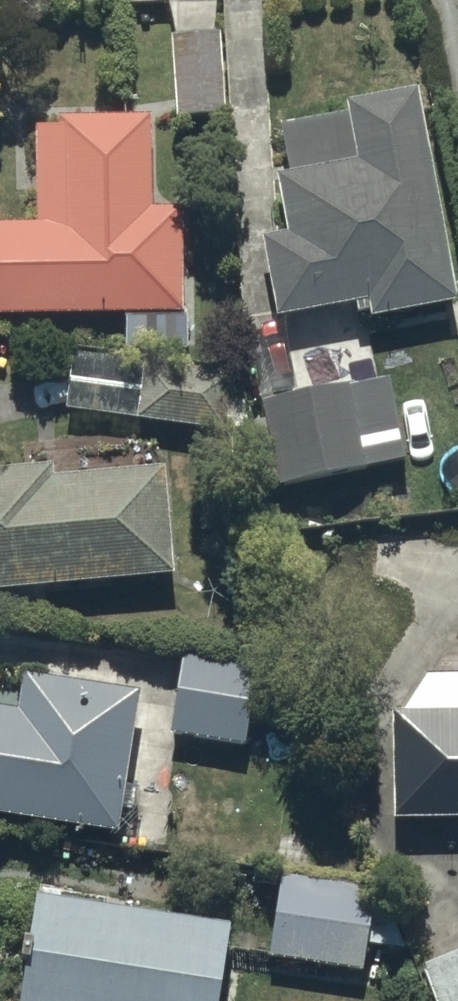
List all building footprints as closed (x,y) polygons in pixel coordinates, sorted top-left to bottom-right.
[(226,109),(221,26),(172,29),(177,112),(226,109)] [(457,293),(415,79),(346,92),(348,104),(280,117),(289,165),(276,167),(287,225),(262,230),(278,310),(355,295),(357,305),(369,303),(370,310),(457,293)] [(126,308),(126,345),(185,344),(182,201),(149,202),(147,108),(58,109),(58,114),(31,115),(32,216),(0,217),(0,310),(126,308)] [(232,368),(72,346),(64,402),(243,427),(248,391),(229,388),(232,368)] [(277,476),(277,479),(405,453),(389,371),(261,397),(263,408),(247,411),(261,479),(277,476)] [(171,567),(162,458),(53,468),(52,457),(0,462),(0,582),(171,567)] [(295,656),(183,642),(171,729),(248,739),(252,705),(288,709),(295,656)] [(429,660),(408,689),(408,702),(394,702),(394,809),(457,809),(457,660),(429,660)] [(121,800),(135,801),(138,780),(124,778),(136,683),(26,669),(21,700),(0,698),(0,809),(118,825),(121,800)] [(360,967),(364,939),(377,941),(381,912),(368,910),(372,881),(280,868),(268,954),(360,967)] [(230,917),(38,887),(20,1000),(217,1000),(230,917)] [(422,960),(436,1000),(457,1000),(457,948),(422,960)]
